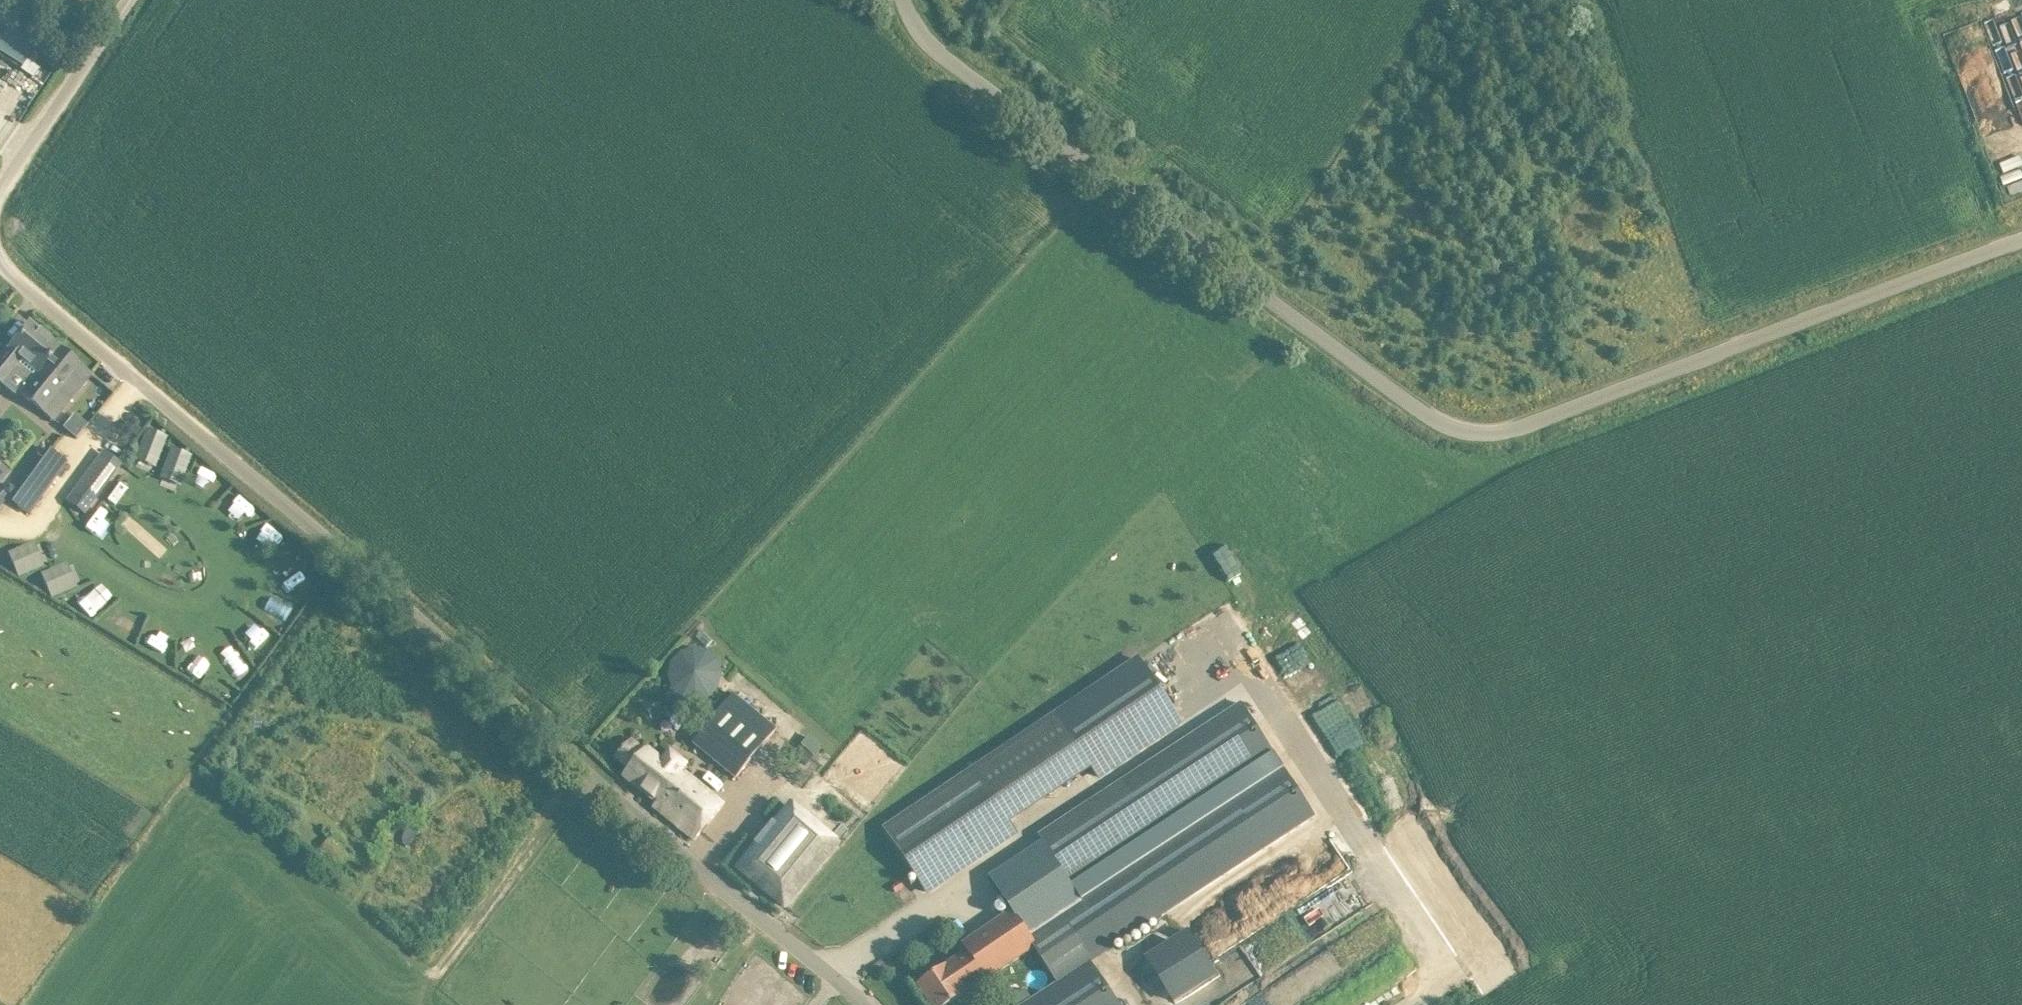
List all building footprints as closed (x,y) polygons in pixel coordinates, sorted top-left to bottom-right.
[(11,25),(18,15),(0,4),(0,18),(11,25)] [(1978,123),(2021,111),(2021,100),(2000,17),(1953,30),(1978,123)] [(0,39),(28,57),(30,58),(38,45),(9,26),(0,39)] [(0,39),(0,53),(22,68),(28,57),(0,39)] [(23,396),(61,350),(59,349),(59,348),(29,323),(0,359),(0,382),(2,384),(14,369),(30,383),(21,394),(23,396)] [(91,375),(61,350),(23,396),(54,421),(91,375)] [(78,437),(88,424),(75,413),(65,427),(78,437)] [(148,430),(137,465),(158,471),(169,436),(148,430)] [(170,447),(160,482),(180,488),(191,453),(170,447)] [(67,462),(50,450),(13,502),(29,514),(67,462)] [(99,458),(87,474),(70,496),(82,506),(111,467),(99,458)] [(9,472),(0,465),(0,483),(9,472)] [(33,543),(7,554),(18,579),(44,568),(33,543)] [(66,564),(40,576),(51,600),(77,589),(66,564)] [(296,572),(290,590),(308,596),(313,577),(296,572)] [(143,648),(161,653),(165,635),(147,631),(143,648)] [(670,689),(663,699),(683,714),(692,701),(697,701),(702,700),(707,698),(712,695),(715,691),(718,686),(720,681),(721,676),(721,670),(719,665),(717,660),(714,656),(710,652),(706,650),(701,648),(696,647),(691,647),(686,648),(681,650),(677,652),(673,656),(670,660),(668,664),(667,669),(666,674),(667,679),(668,684),(670,689)] [(1141,661),(1057,717),(1093,770),(1097,777),(1181,720),(1141,661)] [(732,693),(692,743),(735,778),(775,728),(732,693)] [(1192,736),(1039,837),(1081,900),(1112,948),(1269,845),(1315,815),(1241,704),(1192,736)] [(1057,717),(975,772),(1010,825),(1093,770),(1057,717)] [(634,747),(629,744),(616,758),(629,769),(624,777),(657,804),(654,808),(695,840),(724,804),(682,770),(686,764),(669,751),(662,760),(647,748),(641,755),(637,752),(640,748),(636,745),(634,747)] [(799,745),(791,755),(805,766),(813,756),(812,756),(800,746),(799,745)] [(975,772),(885,832),(925,892),(1015,832),(1010,825),(975,772)] [(739,868),(784,906),(837,842),(792,805),(739,868)] [(1037,946),(1034,948),(1057,984),(1091,962),(1112,948),(1081,900),(1060,913),(1055,905),(1024,926),(1037,946)] [(986,980),(1034,948),(1037,946),(1024,926),(1013,911),(1012,911),(1012,912),(964,945),(964,944),(963,945),(967,952),(986,980)] [(1188,933),(1146,960),(1174,1001),(1215,974),(1188,933)] [(967,952),(919,985),(932,1004),(948,1004),(986,980),(967,952)] [(1025,1004),(1119,1004),(1091,962),(1057,984),(1025,1004)]
